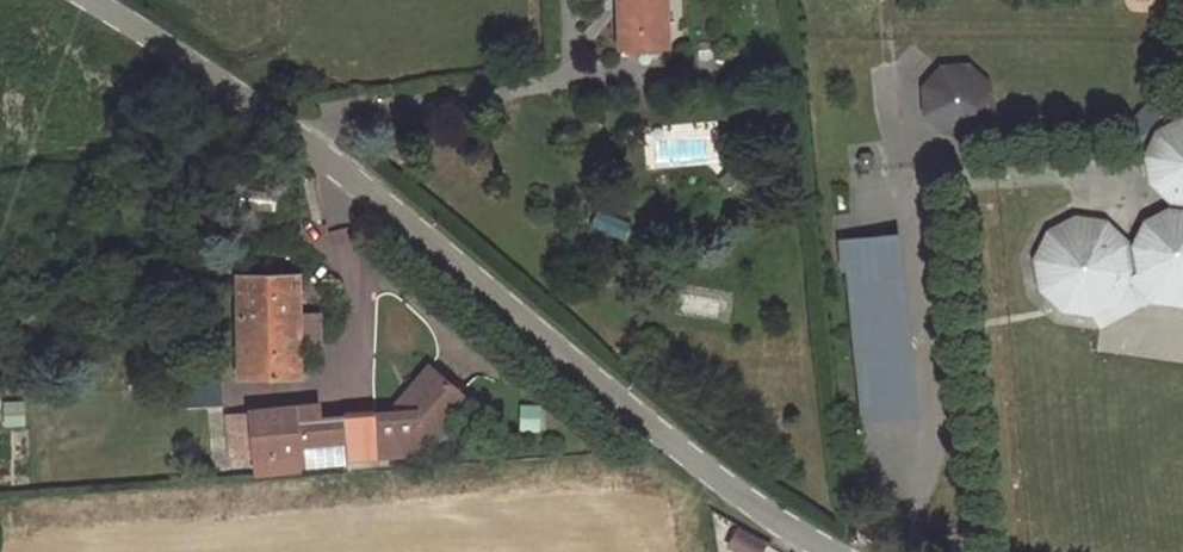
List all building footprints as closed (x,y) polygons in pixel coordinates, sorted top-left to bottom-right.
[(619,50),(665,47),(663,0),(618,0),(619,50)] [(941,130),(966,128),(985,106),(982,76),(963,61),(935,64),(919,82),(921,113),(941,130)] [(1182,290),(1182,113),(1180,113),(1154,125),(1140,150),(1144,175),(1167,198),(1166,205),(1143,216),(1130,240),(1104,217),(1075,213),(1046,228),(1032,253),(1037,283),(1060,307),(1091,310),(1114,298),(1131,266),(1154,287),(1182,290)] [(869,234),(887,415),(913,412),(895,232),(869,234)] [(238,279),(239,376),(298,376),(297,278),(238,279)] [(444,379),(446,406),(430,407),(434,451),(454,450),(453,427),(465,413),(478,412),(493,394),(459,362),(444,379)] [(302,401),(271,402),(274,457),(306,454),(306,460),(344,457),(340,413),(303,416),(302,401)] [(253,402),(256,458),(274,457),(271,402),(253,402)] [(381,455),(419,452),(434,451),(430,407),(416,408),(377,411),(381,455)] [(340,413),(344,457),(381,455),(377,411),(340,413)] [(728,547),(737,551),(760,551),(763,547),(737,532),(728,547)]
